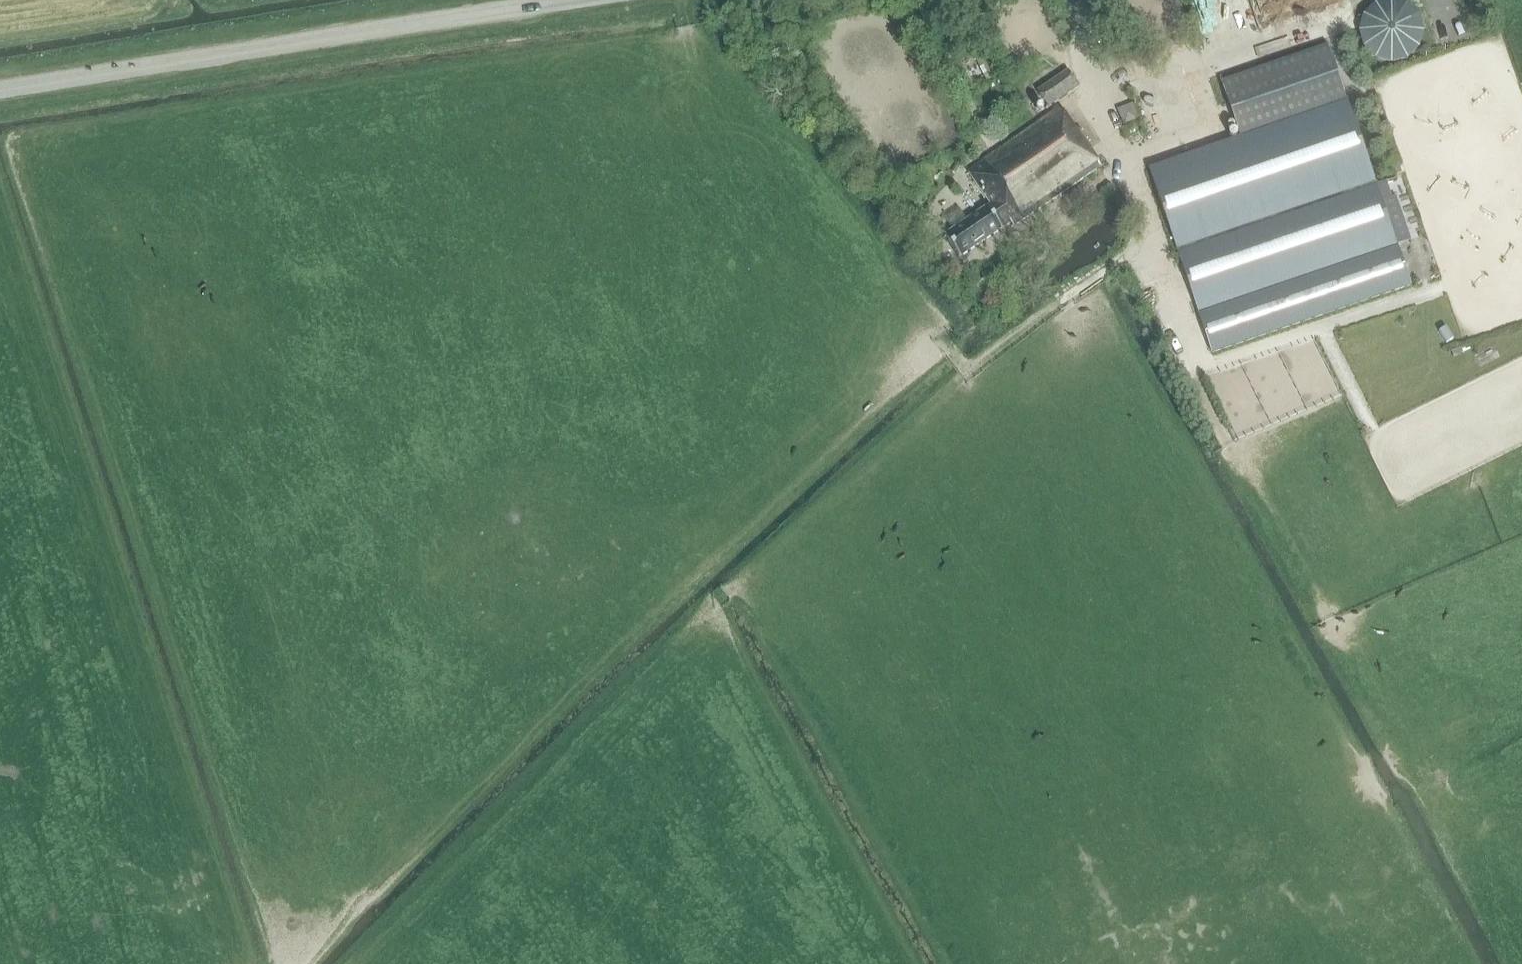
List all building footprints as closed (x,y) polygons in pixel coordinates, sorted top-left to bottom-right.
[(1233,19),(1256,10),(1252,0),(1225,0),(1233,19)] [(1371,67),(1426,51),(1412,0),(1409,0),(1356,15),(1371,67)] [(1223,125),(1229,141),(1148,168),(1197,313),(1397,246),(1329,44),(1220,80),(1234,121),(1223,125)] [(1048,109),(1079,87),(1066,70),(1036,92),(1048,109)] [(1124,123),(1139,117),(1133,102),(1119,108),(1124,123)] [(1012,228),(1098,167),(1058,110),(967,174),(989,204),(942,238),(957,260),(1008,224),(1012,228)] [(1397,246),(1197,313),(1211,353),(1411,286),(1397,246)]
